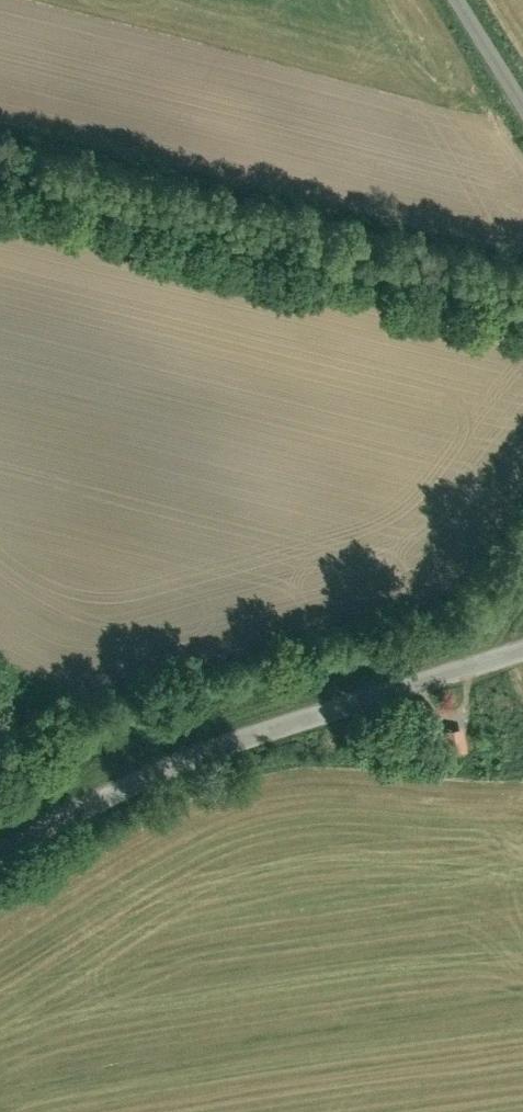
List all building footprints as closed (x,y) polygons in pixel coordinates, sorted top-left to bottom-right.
[(464,729),(445,730),(446,755),(465,754),(464,729)]
